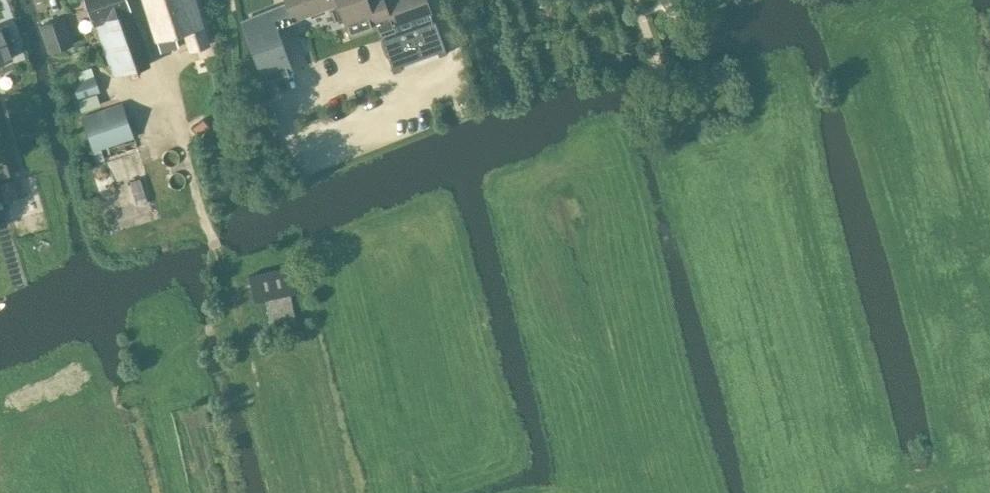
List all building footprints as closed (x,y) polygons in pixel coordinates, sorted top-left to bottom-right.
[(127,0),(86,0),(94,22),(96,22),(104,42),(115,38),(108,18),(131,10),(127,0)] [(156,38),(174,32),(184,29),(190,48),(209,44),(194,0),(144,0),(156,38)] [(286,3),(240,19),(263,81),(293,71),(277,27),(292,21),(297,37),(322,28),(325,34),(341,28),(346,26),(349,35),(378,26),(393,72),(401,69),(399,65),(437,53),(438,57),(446,54),(428,0),(387,0),(385,1),(384,0),(285,0),(286,3)] [(653,2),(656,6),(660,8),(664,7),(665,2),(665,0),(654,0),(653,2)] [(149,63),(131,10),(108,18),(115,38),(104,42),(116,74),(149,63)] [(63,18),(41,26),(50,50),(72,43),(63,18)] [(11,58),(7,48),(15,46),(8,27),(0,30),(0,29),(0,62),(11,58)] [(174,32),(156,38),(161,51),(161,54),(179,48),(178,45),(174,32)] [(95,76),(72,82),(78,98),(101,92),(95,76)] [(134,136),(122,102),(81,116),(92,150),(134,136)] [(211,127),(204,117),(192,126),(200,136),(211,127)] [(15,173),(8,145),(0,147),(0,177),(15,173)] [(301,289),(296,263),(248,274),(254,299),(301,289)] [(297,325),(291,294),(265,300),(272,331),(297,325)]
